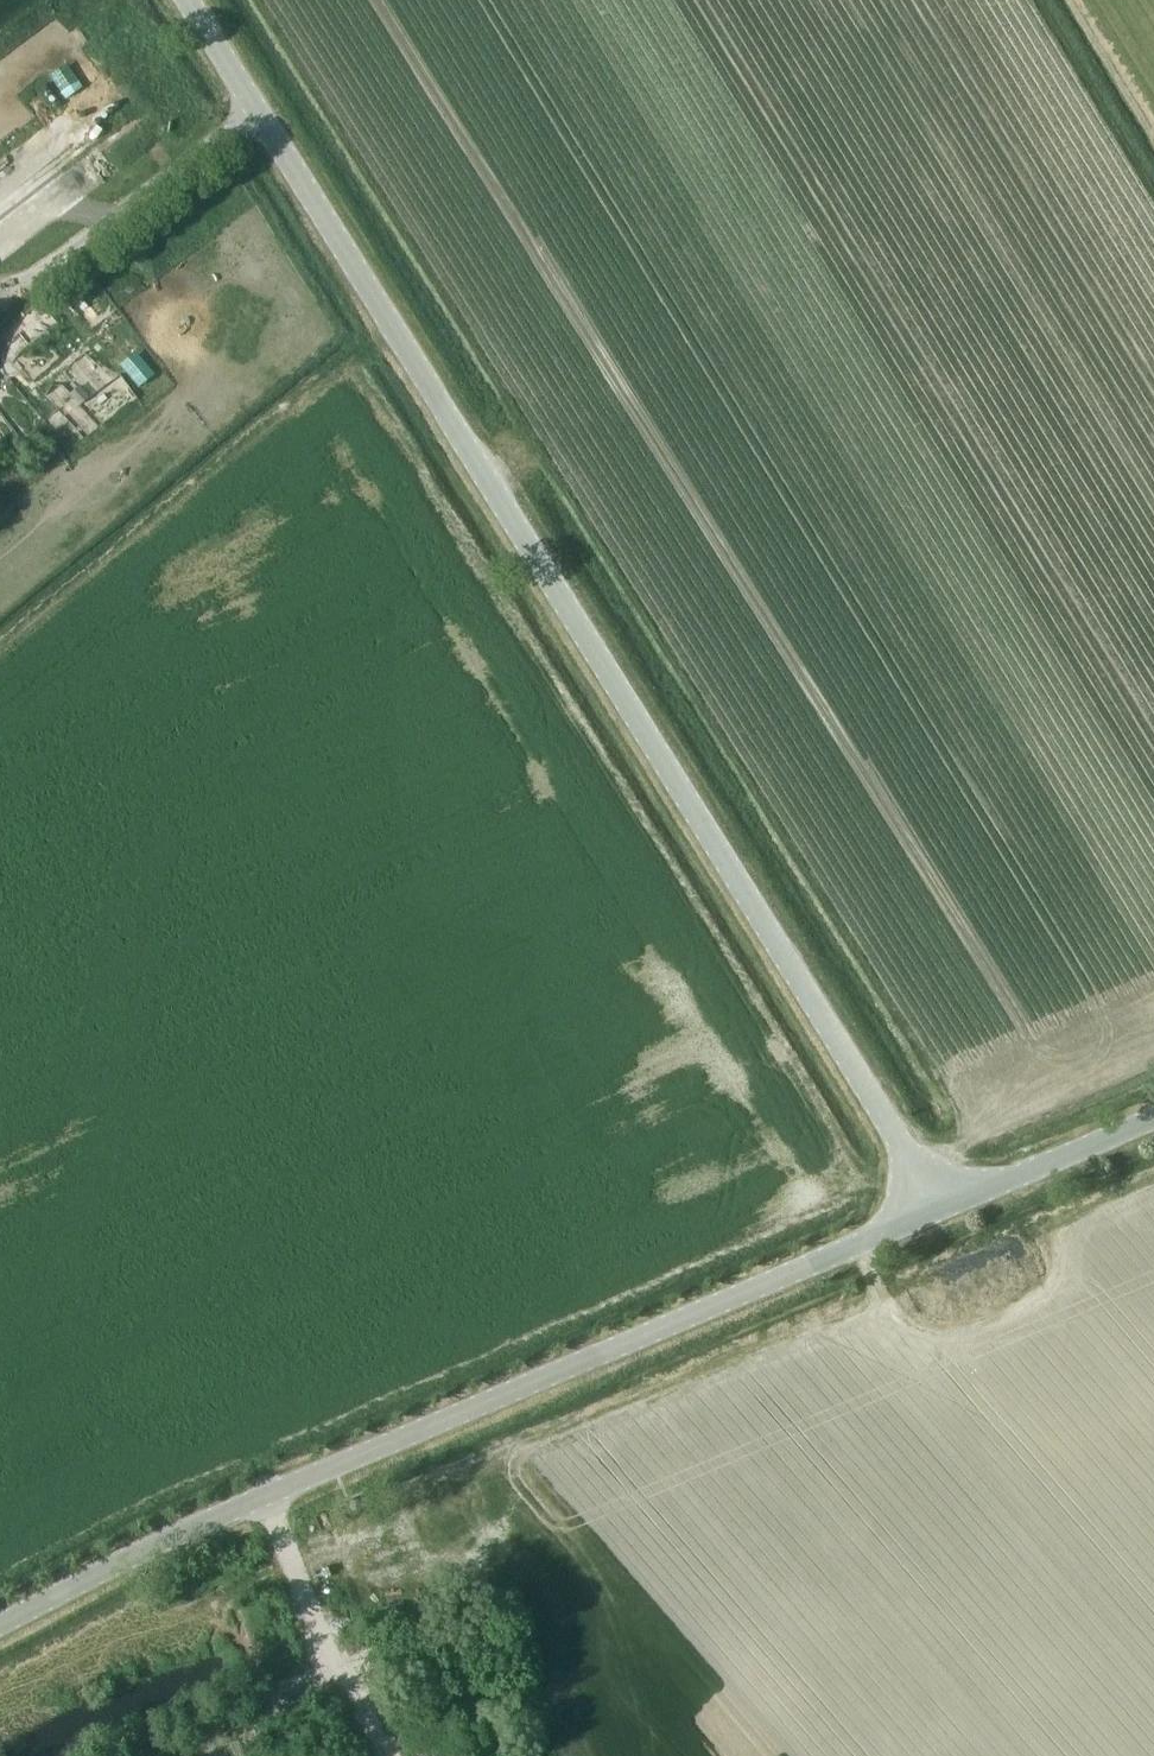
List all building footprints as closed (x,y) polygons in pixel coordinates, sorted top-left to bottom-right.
[(12,351),(58,326),(46,304),(0,330),(12,351)] [(80,386),(70,395),(80,406),(90,397),(80,386)] [(369,1505),(365,1496),(353,1501),(357,1510),(369,1505)]
